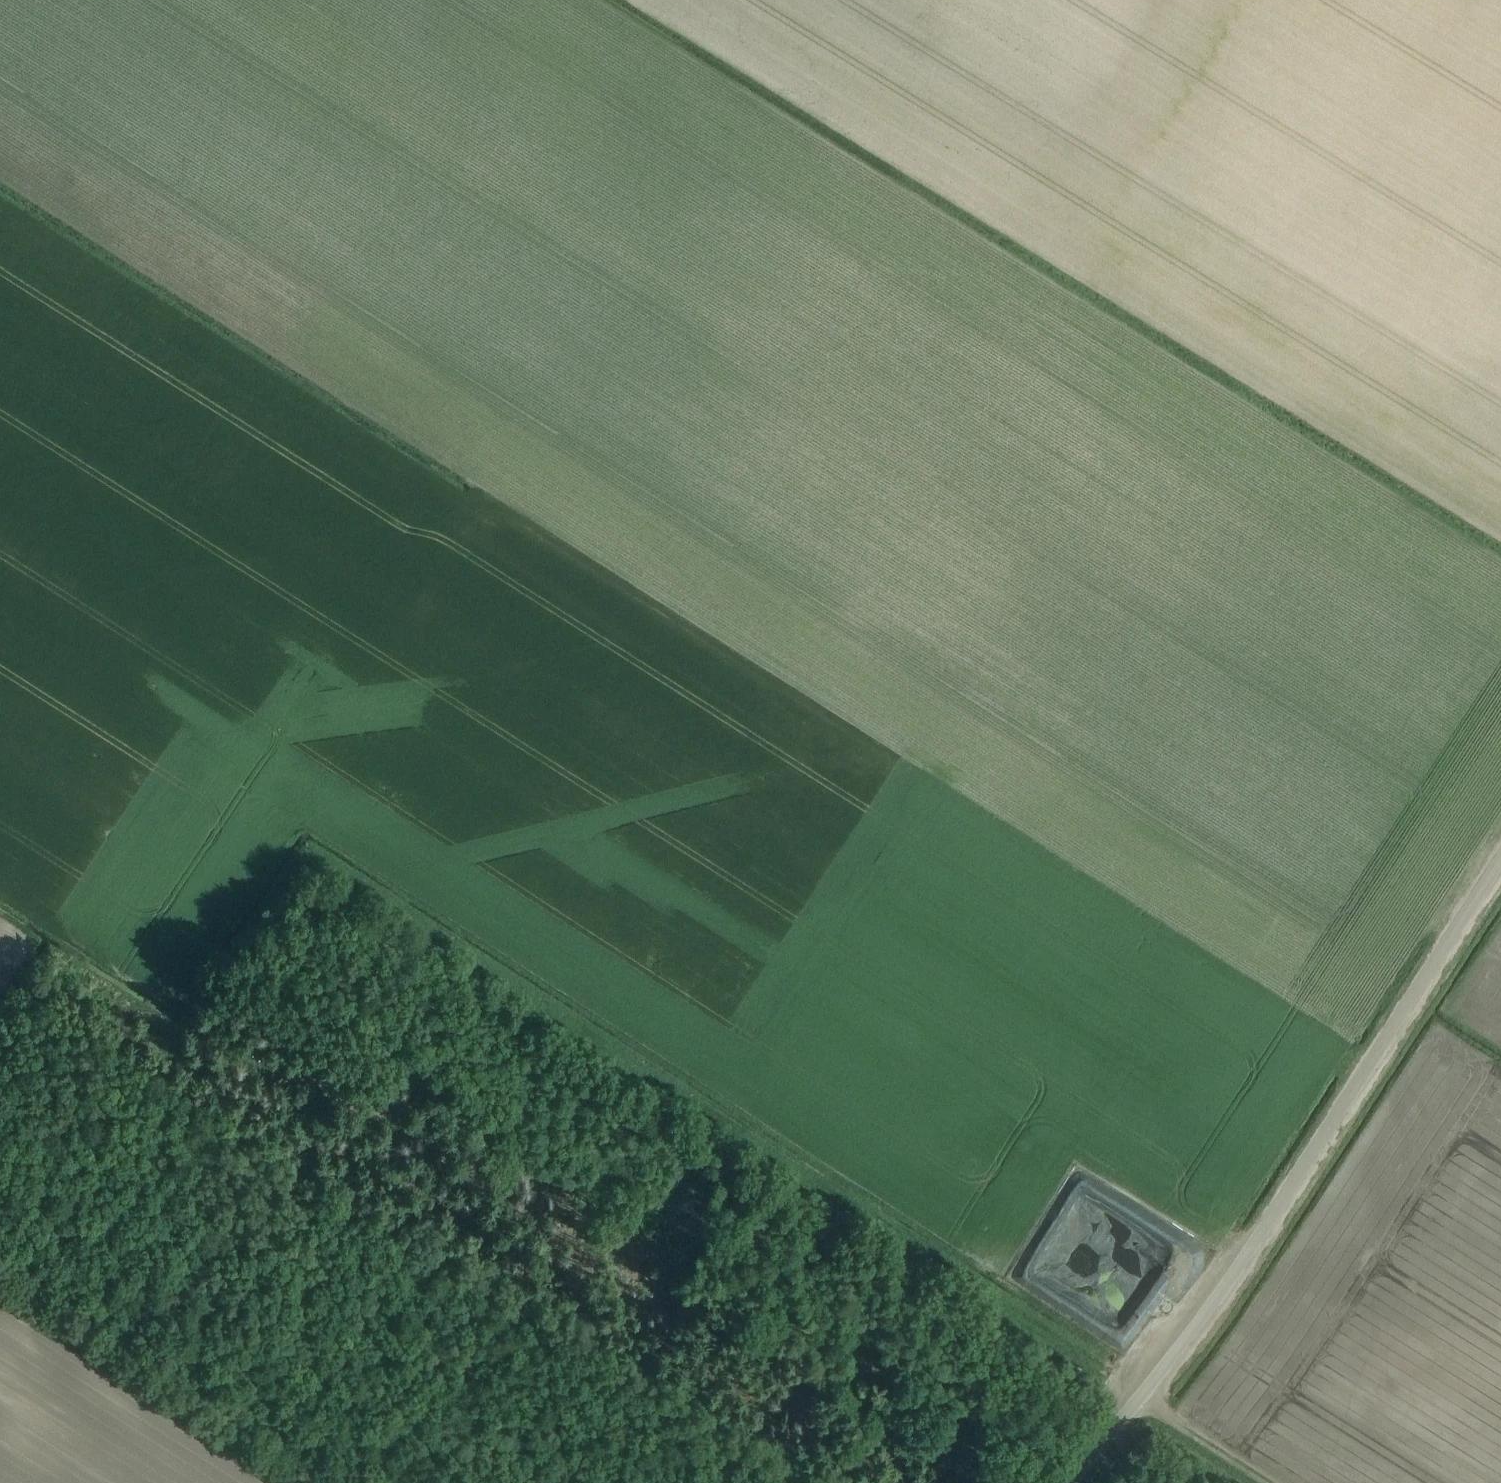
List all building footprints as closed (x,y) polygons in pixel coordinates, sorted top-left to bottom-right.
[(1049,1229),(1030,1253),(1064,1280),(1083,1257),(1049,1229)]
